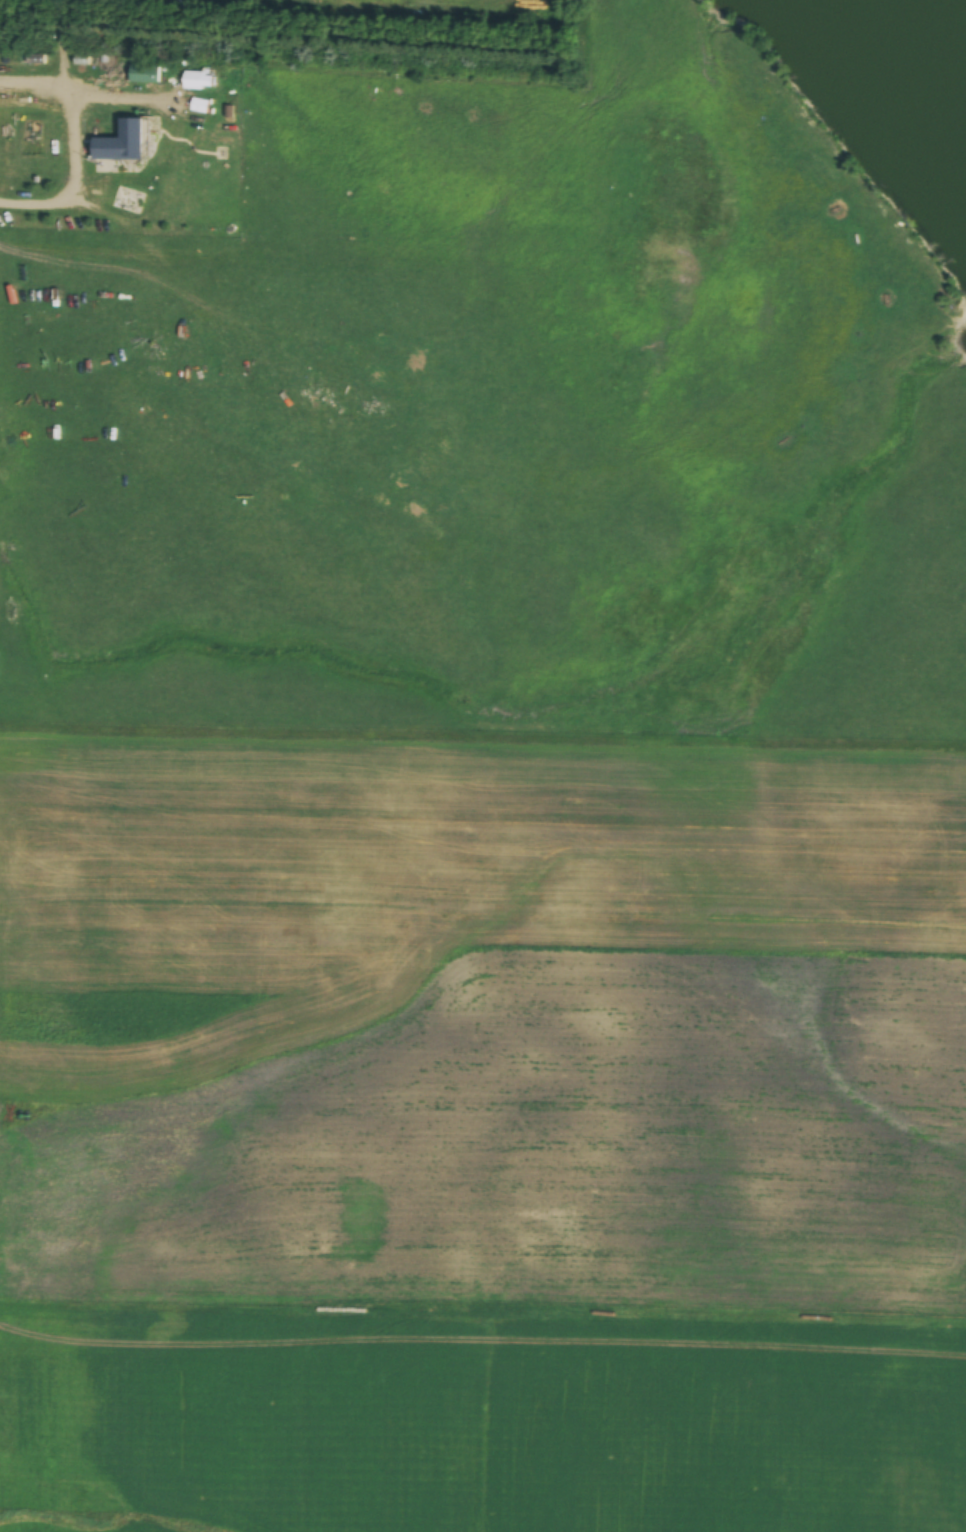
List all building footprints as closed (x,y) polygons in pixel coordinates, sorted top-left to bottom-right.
[(215,91),(215,74),(185,74),(185,91),(215,91)] [(143,121),(119,121),(119,140),(93,140),(92,163),(143,163),(143,121)]
